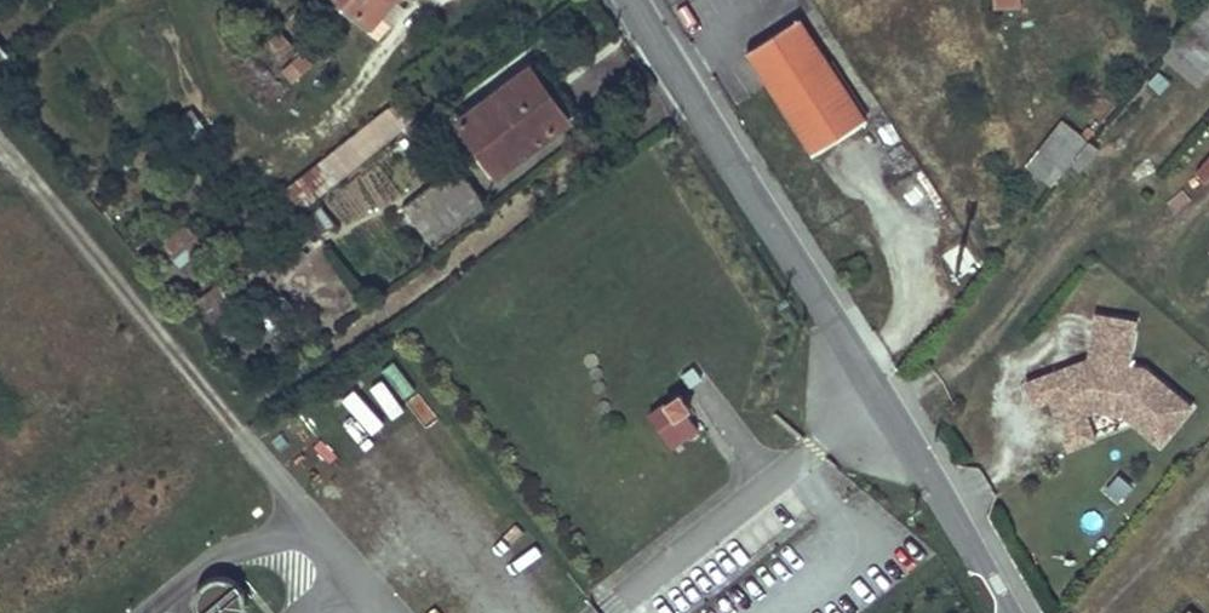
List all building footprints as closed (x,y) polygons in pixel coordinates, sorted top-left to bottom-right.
[(375,22),(395,0),(349,0),(375,22)] [(1004,15),(1027,14),(1026,0),(1004,0),(1004,15)] [(1164,57),(1196,84),(1208,68),(1208,2),(1164,57)] [(870,129),(804,27),(753,60),(819,162),(870,129)] [(12,55),(0,43),(0,66),(12,55)] [(464,118),(504,170),(574,116),(534,64),(464,118)] [(302,216),(411,129),(391,105),(283,191),(302,216)] [(1060,192),(1095,148),(1072,128),(1036,171),(1060,192)] [(413,212),(440,247),(490,207),(463,173),(413,212)] [(154,261),(189,305),(205,293),(178,258),(197,243),(190,234),(154,261)] [(1093,309),(1086,353),(1025,374),(1034,404),(1050,398),(1069,445),(1097,433),(1089,410),(1124,410),(1162,443),(1197,401),(1147,360),(1134,359),(1138,314),(1093,309)] [(384,407),(402,395),(376,358),(359,370),(384,407)] [(358,378),(347,387),(370,417),(381,408),(358,378)] [(653,413),(674,445),(702,424),(691,408),(696,404),(686,390),(653,413)] [(1117,469),(1100,489),(1118,504),(1135,484),(1117,469)] [(193,592),(203,612),(246,612),(250,611),(233,574),(193,592)] [(1189,599),(1177,612),(1204,612),(1189,599)]
